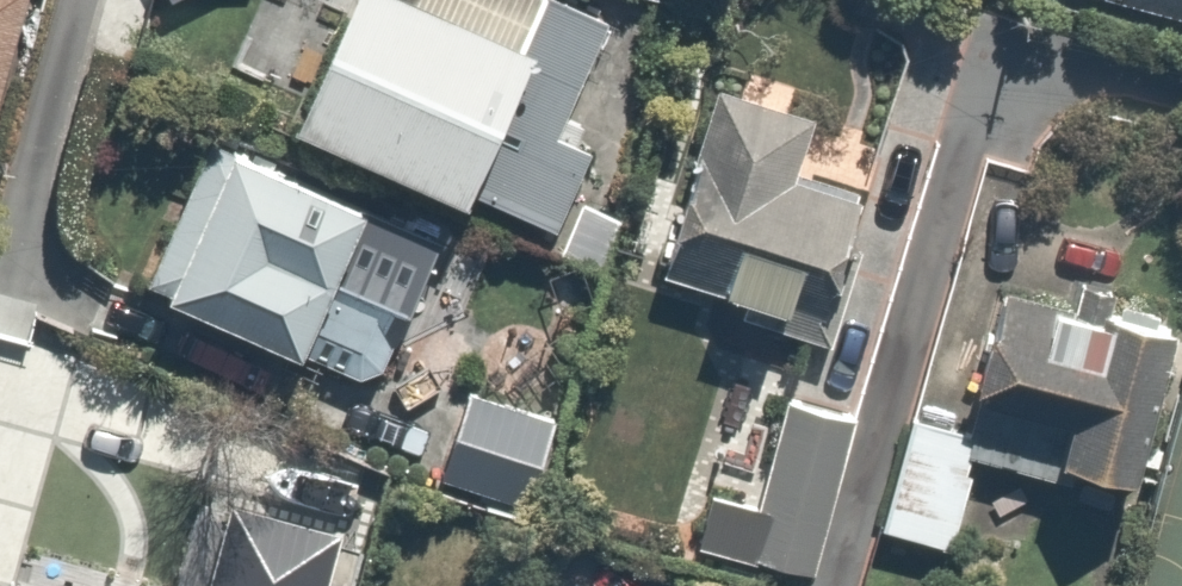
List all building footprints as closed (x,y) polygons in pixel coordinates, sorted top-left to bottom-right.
[(38,0),(0,0),(0,133),(38,0)] [(174,13),(201,0),(168,0),(174,13)] [(397,0),(386,0),(318,155),(491,231),(499,214),(571,245),(611,155),(578,141),(625,35),(548,1),(524,55),(397,0)] [(1181,22),(1181,0),(1091,0),(1181,22)] [(824,140),(723,106),(676,246),(760,274),(747,312),(832,341),(875,212),(808,189),(824,140)] [(374,230),(251,167),(175,314),(320,388),(362,306),(419,336),(462,252),(383,211),(374,230)] [(967,410),(924,397),(881,538),(962,563),(990,473),(1067,497),(1072,482),(1151,506),(1181,405),(1181,348),(1003,293),(967,410)] [(559,424),(462,386),(426,476),(524,515),(559,424)] [(880,424),(788,404),(767,504),(712,492),(700,550),(847,581),(880,424)]
